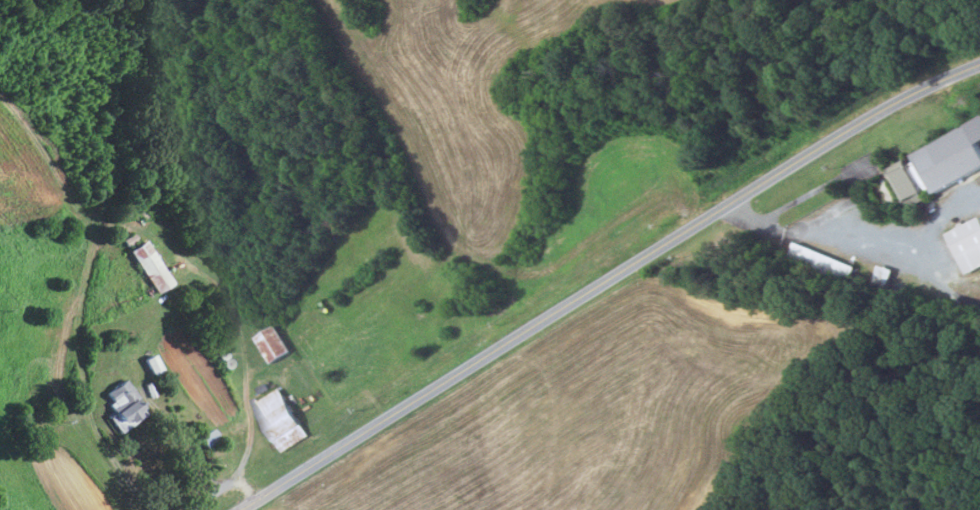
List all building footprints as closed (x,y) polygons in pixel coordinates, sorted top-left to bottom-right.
[(913,155),(979,118),(979,142),(979,143),(979,145),(979,168),(935,193),(931,187),(924,192),(928,198),(910,208),(888,167),(905,158),(909,165),(917,160),(913,155)] [(948,233),(979,217),(979,267),(968,273),(948,233)] [(136,240),(125,246),(121,239),(132,233),(136,240)] [(155,294),(126,251),(142,240),(171,283),(155,294)] [(866,292),(788,260),(796,241),(855,266),(854,268),(872,276),(866,292)] [(886,297),(871,293),(880,264),(895,269),(886,297)] [(901,299),(890,297),(891,288),(902,289),(901,299)] [(943,311),(936,309),(938,302),(945,304),(943,311)] [(272,363),(256,337),(276,325),(293,350),(272,363)] [(150,375),(142,359),(151,354),(160,370),(150,375)] [(118,433),(107,417),(112,413),(107,406),(111,403),(104,393),(123,380),(136,398),(133,400),(144,414),(118,433)] [(142,384),(148,382),(154,395),(149,397),(142,384)] [(269,389),(260,393),(257,387),(266,382),(269,389)] [(283,452),(250,400),(256,396),(259,401),(280,387),(310,435),(283,452)] [(216,439),(202,448),(196,437),(210,429),(216,439)]
